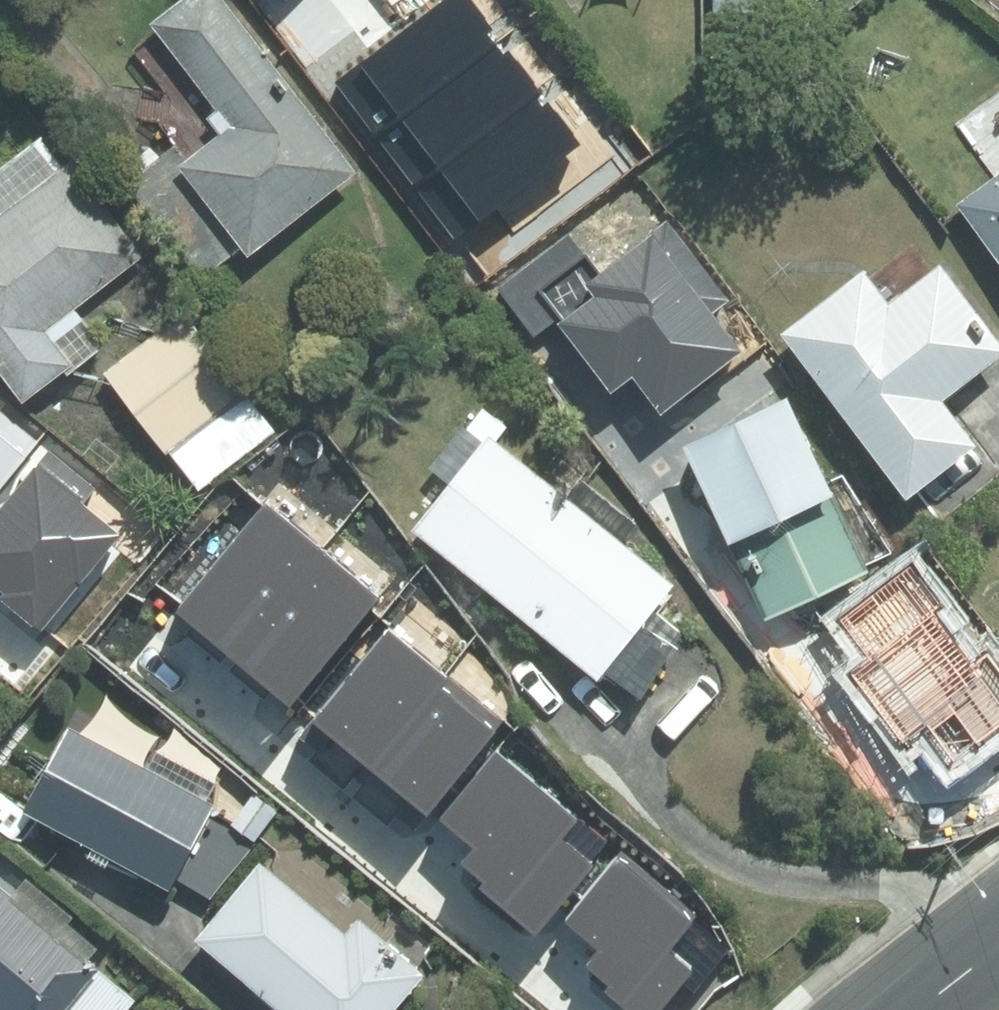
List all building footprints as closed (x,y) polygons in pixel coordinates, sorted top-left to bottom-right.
[(231,0),(184,0),(158,21),(225,106),(216,113),(229,130),(212,143),(202,151),(194,157),(188,162),(252,243),(260,253),(366,170),(231,0)] [(493,44),(487,35),(494,30),(471,0),(444,0),(335,82),(374,134),(493,44)] [(503,54),(493,44),(374,134),(410,185),(537,89),(508,51),(503,54)] [(541,93),(537,89),(410,185),(453,243),(580,144),(547,102),(542,106),(535,98),(541,93)] [(10,210),(67,165),(45,137),(0,171),(0,197),(10,210)] [(188,162),(194,157),(183,144),(151,169),(135,181),(209,276),(252,243),(188,162)] [(77,157),(71,162),(67,165),(10,210),(0,217),(0,349),(36,396),(73,367),(82,360),(58,329),(85,307),(153,255),(77,157)] [(967,200),(998,243),(998,177),(967,200)] [(790,330),(922,495),(992,439),(957,396),(998,363),(998,325),(947,260),(899,298),(872,265),(790,330)] [(114,343),(85,307),(58,329),(82,360),(73,367),(78,372),(114,343)] [(250,395),(186,314),(112,371),(143,411),(176,453),(250,395)] [(801,391),(693,443),(778,616),(880,566),(844,492),(849,490),(801,391)] [(250,395),(176,453),(205,490),(279,433),(250,395)] [(41,443),(0,409),(0,493),(41,443)] [(491,432),(418,525),(610,675),(613,671),(646,693),(686,626),(663,609),(684,582),(631,540),(646,521),(559,454),(544,473),(491,432)] [(0,507),(0,592),(2,593),(0,596),(0,600),(39,631),(118,535),(81,505),(96,487),(48,449),(0,507)] [(265,503),(174,612),(231,660),(322,551),(265,503)] [(381,599),(322,551),(231,660),(289,708),(381,599)] [(387,629),(311,721),(369,768),(445,676),(387,629)] [(445,676),(369,768),(426,816),(502,722),(445,676)] [(78,725),(34,805),(180,885),(224,805),(78,725)] [(495,751),(438,820),(472,848),(459,864),(482,883),(478,888),(535,935),(593,865),(562,839),(578,819),(495,751)] [(563,922),(596,950),(583,965),(609,986),(605,991),(627,1009),(659,1009),(691,972),(669,954),(696,922),(618,857),(563,922)] [(207,934),(299,1009),(404,1009),(430,979),(386,943),(390,939),(365,918),(353,932),(267,862),(207,934)] [(144,998),(108,969),(96,959),(108,944),(79,920),(83,914),(32,872),(15,893),(0,881),(0,1009),(134,1009),(144,998)]
